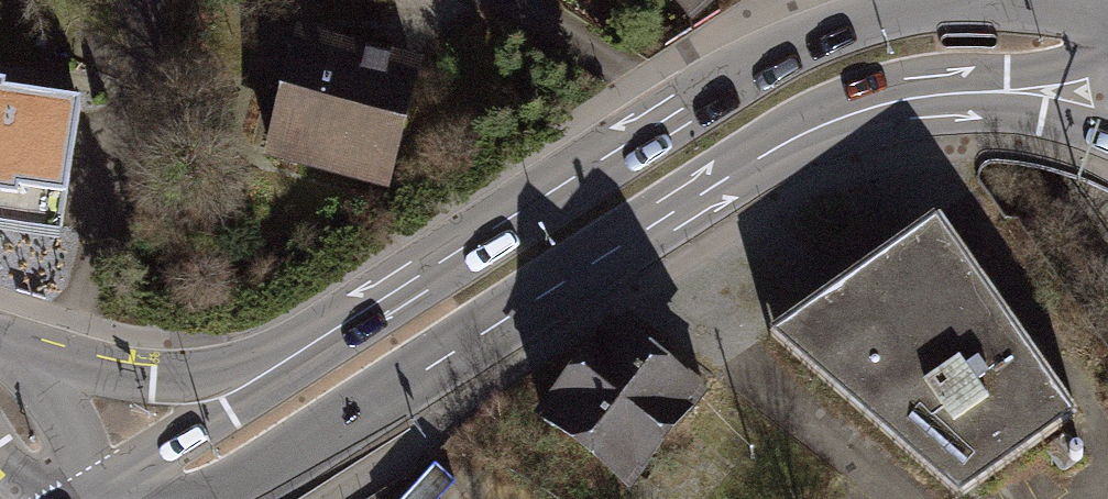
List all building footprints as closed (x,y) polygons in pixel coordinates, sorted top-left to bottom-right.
[(690,20),(713,0),(672,0),(690,20)] [(423,66),(302,34),(270,155),(390,188),(423,66)] [(47,216),(66,95),(0,85),(0,209),(47,216)] [(937,213),(765,335),(956,498),(963,498),(1080,416),(937,213)] [(548,404),(542,411),(542,423),(550,429),(560,427),(629,481),(703,385),(670,359),(661,371),(612,333),(558,402),(548,404)]
